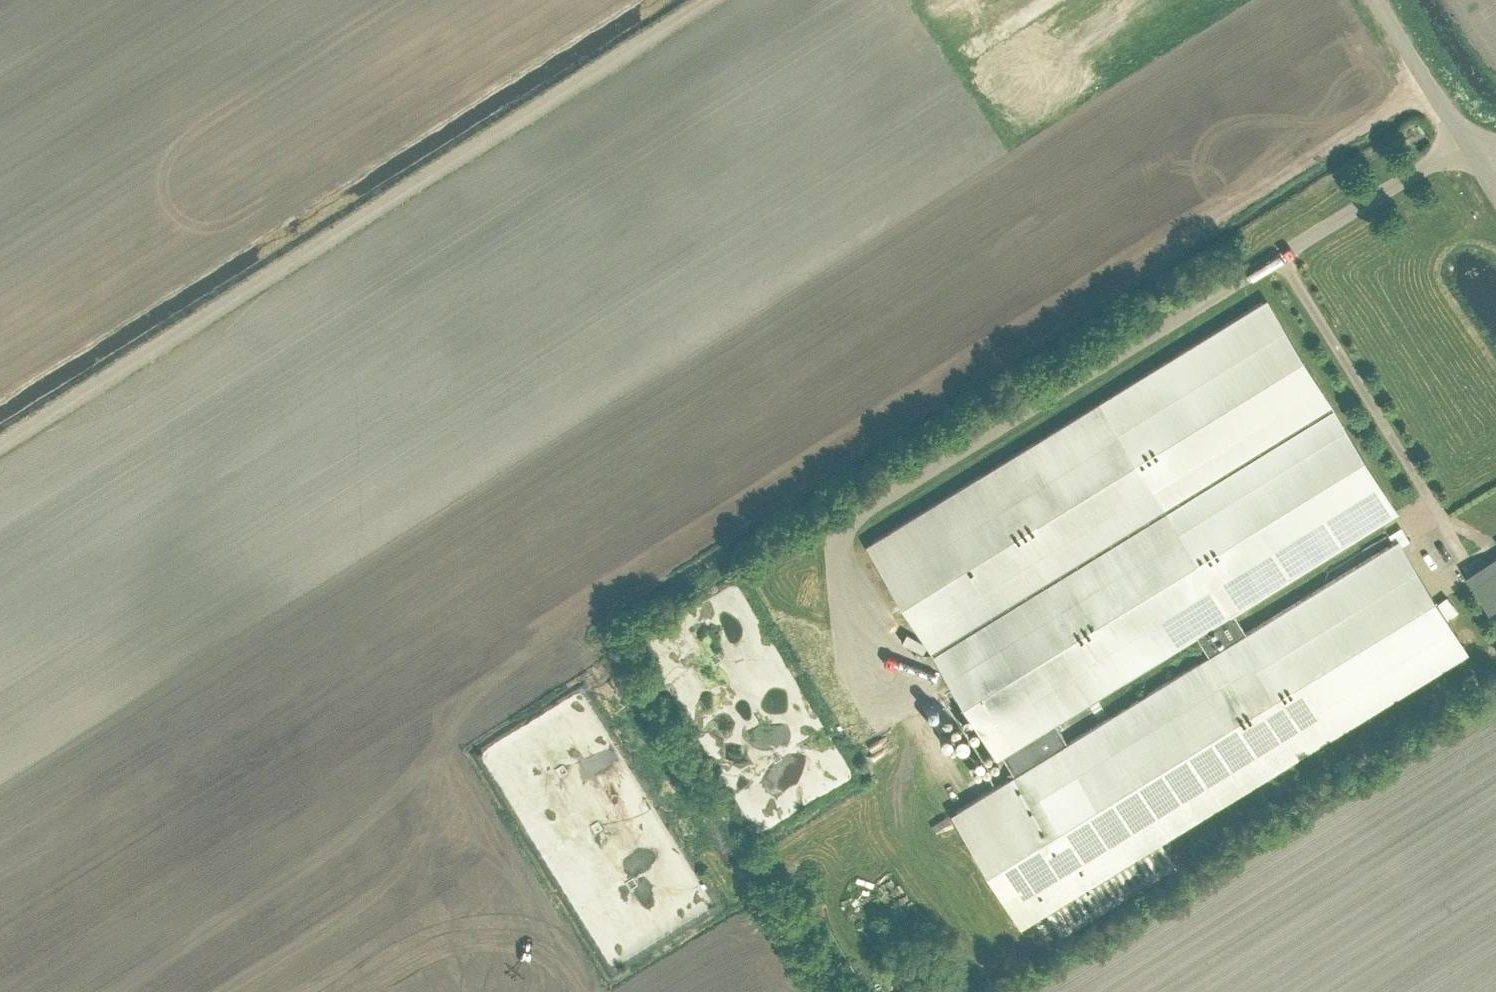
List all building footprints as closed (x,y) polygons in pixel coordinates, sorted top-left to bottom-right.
[(1396,540),(1245,632),(1233,612),(1401,510),(1270,297),(1099,401),(871,541),(1014,774),(956,810),(1025,923),(1046,910),(1060,933),(1177,861),(1163,838),(1304,752),(1465,653),(1396,540)] [(1472,583),(1467,575),(1466,575),(1488,611),(1495,606),(1495,569),(1472,583)] [(1469,686),(1479,680),(1475,673),(1465,679),(1469,686)] [(751,746),(771,746),(771,730),(751,729),(751,746)]
